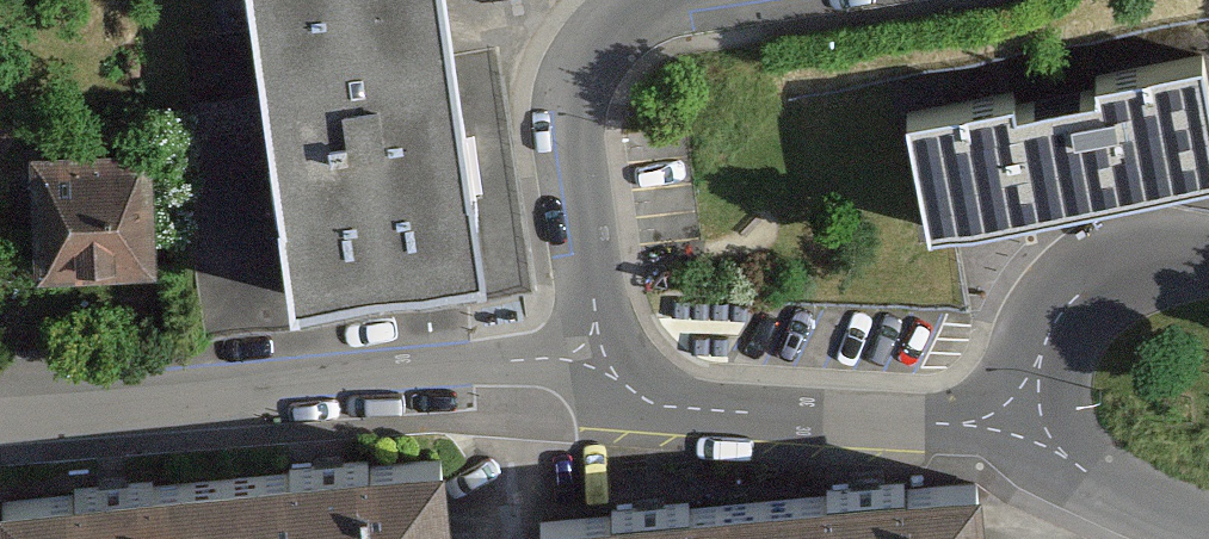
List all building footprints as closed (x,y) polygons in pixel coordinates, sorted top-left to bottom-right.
[(287,280),(484,260),(457,0),(258,0),(287,280)] [(913,125),(936,254),(1208,204),(1208,71),(913,125)] [(164,159),(41,165),(48,294),(171,287),(164,159)] [(16,538),(470,538),(463,469),(13,513),(16,538)] [(557,535),(557,538),(985,538),(983,504),(557,535)]
